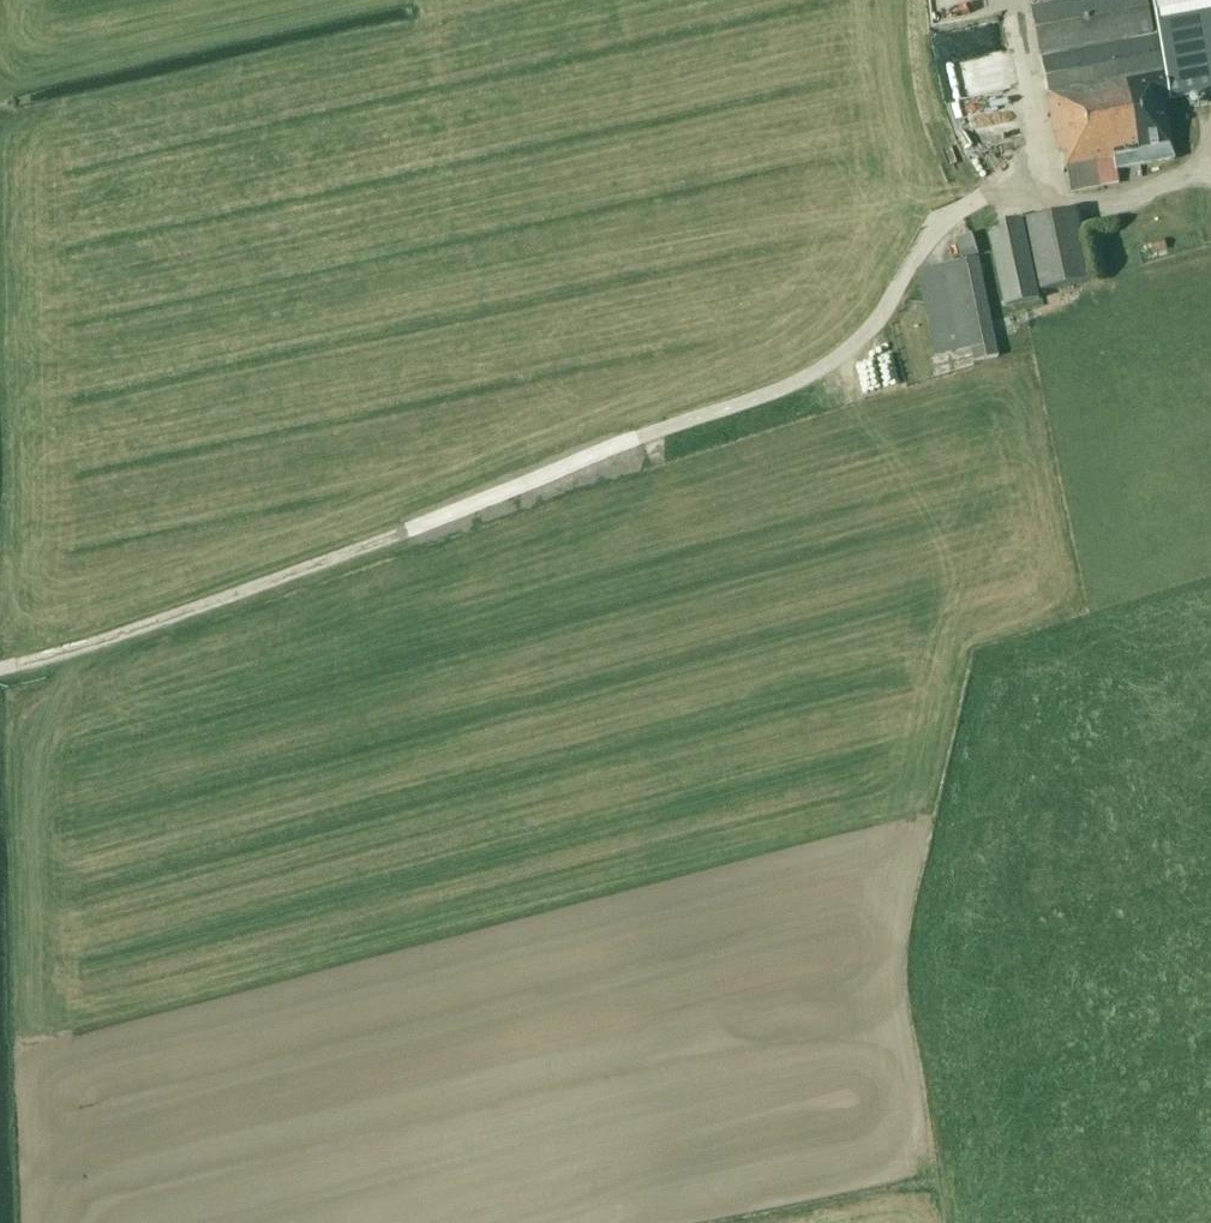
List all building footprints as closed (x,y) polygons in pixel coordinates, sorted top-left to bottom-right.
[(1030,10),(1040,55),(1153,33),(1146,0),(1079,0),(1030,10)] [(1199,30),(1040,60),(1059,153),(1064,152),(1072,192),(1120,182),(1118,171),(1175,160),(1163,103),(1210,93),(1210,0),(1193,0),(1199,30)] [(1042,292),(1090,283),(1075,212),(1027,221),(1042,292)] [(1039,301),(1021,220),(998,225),(1000,235),(989,238),(1004,309),(1039,301)] [(962,261),(977,257),(971,236),(956,240),(962,261)] [(974,364),(998,359),(978,261),(917,273),(935,360),(971,352),(974,364)] [(893,363),(875,366),(881,396),(899,393),(893,363)]
